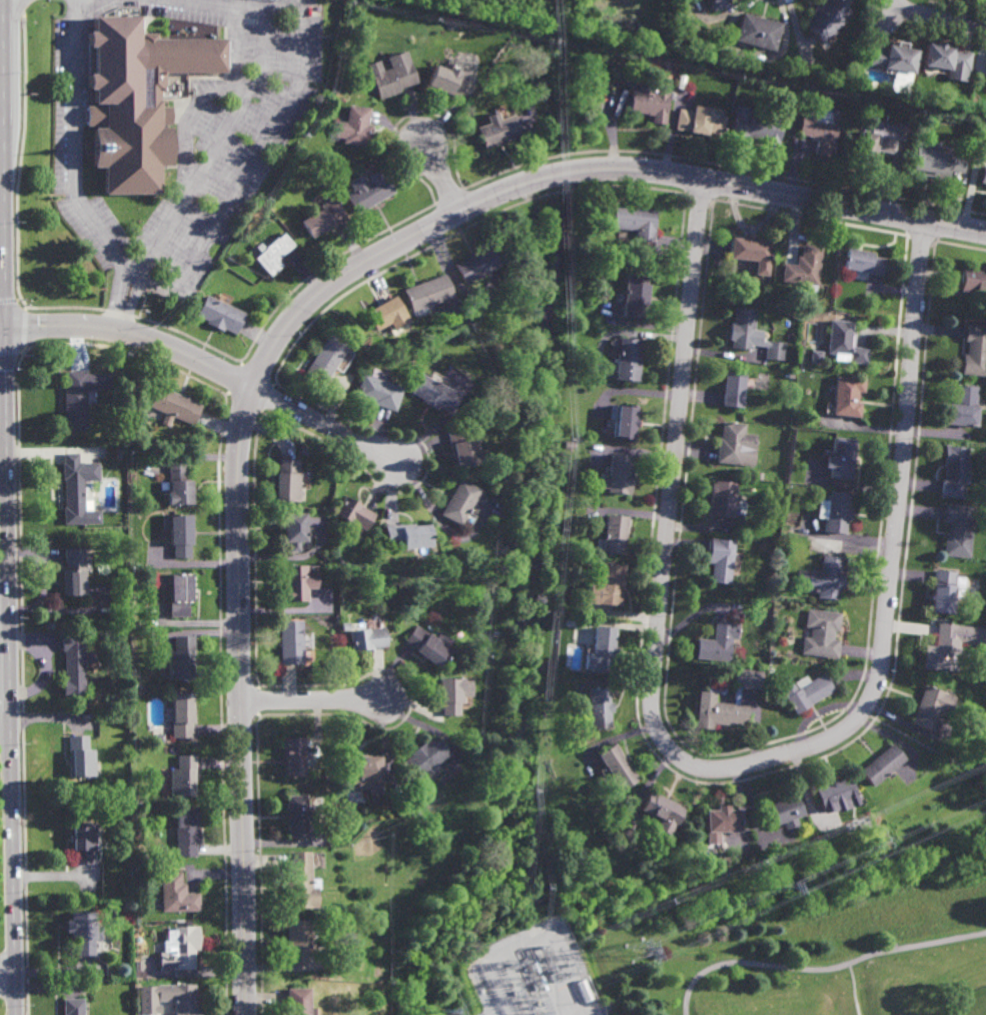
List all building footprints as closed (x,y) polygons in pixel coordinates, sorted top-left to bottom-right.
[(711,11),(709,0),(728,0),(730,7),(711,11)] [(808,15),(822,0),(823,1),(824,0),(839,0),(852,12),(842,24),(843,25),(840,28),(839,27),(837,29),(838,30),(835,34),(833,33),(824,44),(803,24),(809,17),(808,15)] [(782,24),(774,51),(734,41),(741,13),(782,24)] [(131,40),(133,40),(133,38),(135,38),(135,33),(151,33),(151,39),(220,38),(220,41),(226,40),(226,69),(221,69),(221,72),(159,73),(159,92),(155,92),(155,100),(155,106),(167,106),(166,125),(156,124),(156,128),(167,128),(167,167),(156,167),(156,195),(100,195),(100,194),(100,167),(89,167),(90,128),(92,128),(92,125),(83,125),(83,105),(92,105),(92,100),(90,100),(90,46),(83,46),(83,31),(90,31),(90,25),(131,25),(131,40)] [(946,46),(955,48),(955,50),(973,53),(970,71),(968,70),(966,82),(947,79),(948,70),(924,67),(927,43),(936,45),(936,43),(947,45),(946,46)] [(913,74),(869,66),(872,48),(886,51),(887,45),(918,51),(913,74)] [(418,82),(400,89),(401,92),(380,99),(370,73),(382,68),(383,72),(391,69),(387,58),(406,51),(418,82)] [(449,70),(450,68),(458,71),(460,67),(469,71),(459,98),(451,94),(450,95),(441,91),(440,95),(437,94),(438,91),(427,86),(435,64),(449,70)] [(669,78),(667,124),(653,124),(654,116),(649,116),(649,115),(630,114),(632,91),(640,92),(641,83),(652,84),(652,77),(669,78)] [(370,147),(343,143),(344,138),(334,136),(336,123),(346,124),(349,105),(370,109),(367,125),(373,126),(370,147)] [(708,109),(709,107),(721,109),(720,116),(725,117),(722,136),(707,133),(707,136),(674,130),(678,108),(692,111),(693,106),(708,109)] [(778,144),(763,142),(763,141),(748,138),(747,142),(730,138),(737,106),(766,112),(765,118),(783,121),(778,144)] [(840,112),(833,158),(814,155),(816,140),(810,139),(810,137),(798,134),(803,106),(840,112)] [(501,119),(513,115),(521,136),(484,149),(477,128),(490,124),(487,116),(498,112),(501,119)] [(881,123),(881,121),(886,122),(886,124),(897,126),(898,122),(912,125),(909,142),(897,139),(894,154),(876,150),(873,165),(854,161),(860,131),(870,133),(873,121),(881,123)] [(964,173),(950,171),(949,181),(924,177),(925,173),(911,170),(916,139),(941,143),(939,152),(967,157),(964,173)] [(395,192),(358,214),(346,195),(354,191),(349,182),(363,174),(368,182),(383,173),(395,192)] [(335,227),(334,225),(312,239),(302,222),(323,209),(321,205),(333,198),(347,220),(335,227)] [(653,257),(635,256),(637,231),(613,229),(615,208),(657,211),(653,257)] [(278,261),(283,266),(271,277),(255,259),(261,254),(256,248),(261,243),(266,248),(283,233),(295,246),(278,261)] [(753,240),(770,242),(772,242),(769,276),(750,275),(751,261),(730,259),(731,239),(743,239),(744,234),(753,235),(753,240)] [(818,286),(782,282),(784,265),(797,266),(797,257),(802,258),(803,246),(822,248),(818,286)] [(464,285),(454,266),(488,247),(499,267),(464,285)] [(883,277),(869,275),(843,270),(846,250),(873,255),(873,258),(886,260),(883,277)] [(963,269),(985,271),(985,297),(961,294),(963,269)] [(413,313),(404,290),(444,275),(452,298),(413,313)] [(649,313),(645,313),(645,320),(624,318),(626,294),(625,293),(625,290),(626,290),(627,275),(649,277),(648,285),(651,285),(649,313)] [(236,336),(225,330),(223,333),(207,325),(208,322),(196,316),(206,296),(246,315),(236,336)] [(394,331),(390,324),(376,332),(366,314),(395,297),(410,322),(394,331)] [(754,330),(770,332),(769,342),(786,343),(784,361),(765,359),(767,347),(753,346),(752,352),(731,350),(732,341),(729,341),(731,324),(734,324),(735,309),(756,311),(754,330)] [(866,366),(833,362),(834,356),(826,355),(830,322),(853,324),(852,333),(855,334),(853,349),(868,350),(866,366)] [(966,325),(985,328),(985,376),(961,373),(964,354),(966,354),(968,343),(964,343),(966,325)] [(324,384),(305,372),(329,335),(348,348),(324,384)] [(639,381),(618,379),(621,339),(642,340),(639,381)] [(821,364),(809,363),(810,352),(822,353),(821,364)] [(743,406),(722,404),(726,369),(747,371),(743,406)] [(65,430),(64,385),(66,385),(66,370),(85,370),(86,430),(65,430)] [(459,393),(449,412),(437,406),(436,408),(421,401),(423,398),(411,392),(421,373),(459,393)] [(395,411),(371,403),(371,401),(356,397),(363,374),(403,386),(395,411)] [(864,391),(858,390),(856,402),(860,402),(859,416),(832,413),(836,374),(865,377),(864,391)] [(965,384),(978,385),(977,405),(979,405),(977,426),(946,423),(947,402),(955,403),(956,383),(961,383),(962,382),(965,382),(965,384)] [(167,390),(168,389),(195,400),(194,402),(201,405),(193,424),(150,406),(159,386),(167,390)] [(637,427),(635,427),(634,439),(616,437),(620,401),(638,403),(636,417),(638,417),(637,427)] [(756,450),(743,449),(742,464),(717,461),(719,437),(720,437),(722,420),(747,422),(745,433),(757,434),(756,450)] [(465,438),(472,436),(475,447),(478,446),(481,461),(456,466),(456,464),(453,465),(446,427),(462,424),(465,438)] [(851,478),(830,476),(831,466),(824,466),(826,449),(833,450),(835,436),(855,438),(851,478)] [(576,450),(565,449),(565,442),(576,442),(576,450)] [(968,483),(965,483),(964,498),(940,496),(942,477),(944,477),(945,465),(943,465),(944,445),(968,446),(966,472),(969,472),(968,483)] [(632,493),(621,492),(621,494),(618,494),(618,491),(609,491),(609,490),(600,489),(601,473),(610,474),(612,452),(633,453),(631,472),(634,472),(632,493)] [(298,473),(300,474),(299,501),(290,501),(290,502),(285,501),(286,500),(276,499),(278,471),(280,471),(280,458),(299,459),(298,473)] [(185,479),(193,479),(193,503),(175,503),(175,506),(173,506),(173,504),(168,505),(168,491),(170,491),(170,480),(169,460),(185,460),(185,479)] [(84,523),(64,523),(64,507),(65,507),(64,479),(63,479),(63,461),(83,461),(84,523)] [(459,525),(440,515),(459,479),(478,489),(459,525)] [(734,517),(710,515),(710,510),(709,510),(711,482),(714,482),(714,479),(737,481),(734,517)] [(848,507),(851,508),(851,517),(847,517),(845,532),(825,530),(826,517),(816,516),(818,498),(828,499),(829,489),(849,490),(848,507)] [(364,530),(351,521),(350,522),(334,513),(345,495),(375,514),(364,530)] [(970,558),(944,555),(946,532),(948,533),(949,522),(942,522),(944,504),(975,507),(970,558)] [(299,552),(289,552),(289,541),(285,541),(284,512),(305,511),(305,540),(299,540),(299,552)] [(179,514),(192,514),(192,543),(191,543),(191,559),(174,559),(174,544),(171,544),(171,530),(164,530),(164,515),(170,515),(170,514),(175,514),(175,513),(179,513),(179,514)] [(626,554),(605,552),(605,551),(597,550),(598,538),(606,539),(608,513),(629,515),(626,554)] [(431,546),(404,549),(403,543),(389,545),(387,526),(402,524),(402,525),(415,523),(415,524),(428,523),(431,546)] [(731,583),(710,581),(712,561),(707,561),(709,537),(734,539),(731,583)] [(84,595),(63,595),(62,569),(66,569),(65,561),(64,561),(64,548),(84,547),(84,561),(83,561),(84,595)] [(843,588),(840,587),(839,599),(818,597),(818,591),(795,589),(797,570),(809,571),(809,568),(821,569),(822,554),(843,556),(842,569),(845,569),(843,588)] [(624,594),(623,594),(622,606),(589,602),(591,582),(600,583),(602,562),(627,565),(624,594)] [(306,573),(316,573),(316,588),(307,588),(307,601),(285,601),(285,565),(306,565),(306,573)] [(963,598),(953,597),(952,613),(930,611),(934,568),(956,571),(956,577),(965,577),(963,598)] [(170,617),(169,574),(193,573),(193,601),(189,601),(189,617),(170,617)] [(839,631),(835,631),(834,638),(840,639),(837,658),(801,653),(803,636),(810,637),(811,627),(805,626),(808,608),(841,613),(839,631)] [(281,664),(280,621),(303,620),(303,664),(281,664)] [(738,639),(733,638),(731,661),(696,657),(698,637),(714,639),(716,620),(739,623),(738,639)] [(966,642),(960,642),(957,671),(936,668),(936,669),(923,668),(926,645),(935,646),(938,623),(968,626),(966,642)] [(617,647),(620,648),(618,664),(613,663),(612,673),(585,670),(587,654),(585,654),(587,643),(596,644),(598,625),(619,627),(617,647)] [(428,634),(429,633),(436,638),(441,631),(454,640),(449,648),(451,649),(438,667),(415,651),(417,649),(406,642),(417,626),(428,634)] [(386,646),(371,648),(371,649),(352,651),(350,630),(368,628),(368,629),(384,627),(386,646)] [(84,696),(63,696),(62,680),(64,680),(63,651),(61,651),(61,633),(82,633),(84,696)] [(170,680),(169,650),(175,650),(175,635),(195,635),(195,652),(194,652),(194,667),(193,667),(193,680),(170,680)] [(762,690),(735,687),(737,668),(764,671),(762,690)] [(834,690),(795,715),(784,697),(786,696),(780,685),(790,679),(797,689),(799,688),(795,682),(807,675),(810,681),(823,672),(834,690)] [(463,680),(472,680),(472,696),(460,697),(461,702),(460,702),(460,716),(443,716),(442,702),(439,702),(439,678),(463,678),(463,680)] [(947,715),(939,712),(931,730),(910,722),(925,684),(945,692),(944,694),(954,697),(947,715)] [(615,712),(612,712),(613,728),(591,729),(591,727),(587,727),(587,722),(591,722),(590,688),(610,687),(611,703),(614,703),(615,712)] [(747,725),(733,724),(733,726),(714,724),(713,730),(695,728),(699,690),(717,692),(716,702),(749,705),(747,725)] [(174,744),(173,694),(193,693),(194,744),(174,744)] [(94,776),(72,777),(72,764),(69,764),(69,736),(88,735),(89,750),(94,750),(94,776)] [(450,754),(416,781),(402,763),(412,755),(410,753),(424,742),(426,744),(435,736),(450,754)] [(285,777),(284,738),(305,737),(305,776),(285,777)] [(871,786),(858,770),(891,743),(904,759),(871,786)] [(622,791),(622,790),(613,796),(606,784),(613,780),(598,755),(616,744),(638,779),(629,785),(630,786),(622,791)] [(196,783),(195,783),(195,796),(172,796),(171,770),(178,769),(178,755),(196,754),(196,783)] [(381,765),(384,765),(384,772),(383,772),(383,790),(351,790),(351,787),(358,787),(358,784),(348,784),(348,787),(349,787),(349,790),(346,790),(346,757),(381,757),(381,765)] [(846,809),(837,812),(835,804),(822,809),(815,788),(849,776),(856,796),(844,800),(846,809)] [(653,794),(654,793),(677,804),(677,805),(682,808),(674,827),(672,826),(667,836),(653,829),(656,822),(653,821),(655,818),(638,810),(646,791),(653,794)] [(797,825),(784,830),(781,822),(768,828),(760,806),(794,793),(802,815),(794,817),(797,825)] [(306,811),(315,811),(315,821),(306,821),(307,838),(287,839),(287,795),(306,795),(306,811)] [(727,810),(738,810),(738,832),(723,832),(723,849),(706,849),(706,833),(704,833),(704,810),(715,810),(715,806),(727,805),(727,810)] [(198,825),(200,825),(200,844),(197,844),(197,857),(177,857),(177,807),(198,807),(198,825)] [(95,864),(76,864),(75,851),(72,851),(72,843),(68,843),(68,837),(72,837),(72,823),(95,823),(95,864)] [(310,889),(317,889),(317,908),(292,909),(292,901),(287,901),(286,874),(290,874),(290,866),(292,866),(291,853),(309,853),(310,889)] [(182,885),(186,885),(186,893),(199,893),(199,911),(162,912),(161,873),(182,872),(182,885)] [(141,919),(134,919),(135,910),(142,911),(141,919)] [(94,926),(103,925),(103,940),(94,940),(95,955),(77,956),(77,941),(71,941),(71,933),(66,933),(66,921),(70,921),(70,913),(94,913),(94,926)] [(310,940),(312,940),(313,954),(308,954),(309,964),(304,964),(304,966),(296,966),(296,964),(288,965),(287,922),(309,922),(309,924),(312,925),(312,931),(309,931),(310,940)] [(160,970),(160,954),(165,954),(165,942),(168,942),(167,930),(174,930),(174,927),(200,927),(200,950),(195,950),(195,970),(160,970)] [(578,983),(586,979),(595,998),(587,1002),(578,983)] [(201,995),(202,1014),(176,1014),(176,1001),(159,1001),(159,986),(195,985),(196,995),(201,995)] [(308,989),(308,1014),(289,1014),(288,989),(308,989)] [(84,999),(84,1014),(63,1014),(63,999),(84,999)]
